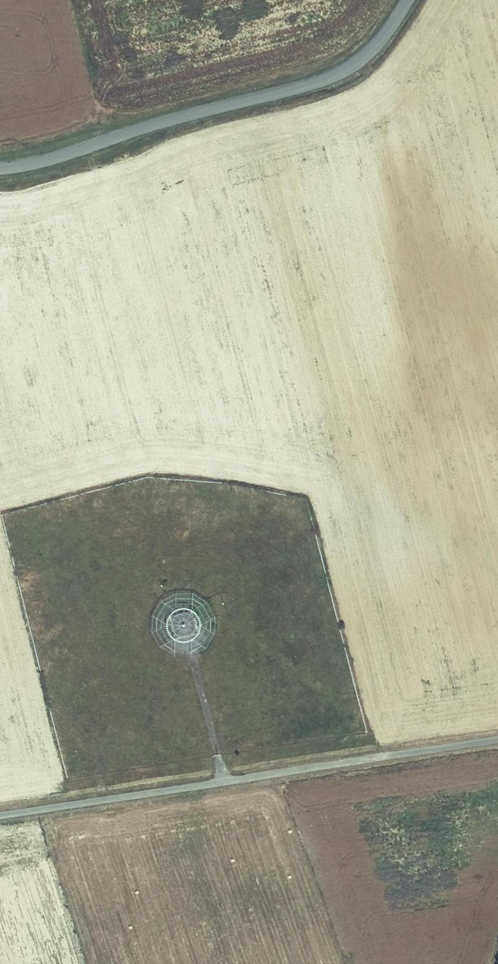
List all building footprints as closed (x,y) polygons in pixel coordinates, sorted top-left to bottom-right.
[(191,610),(170,616),(175,637),(197,631),(191,610)]
